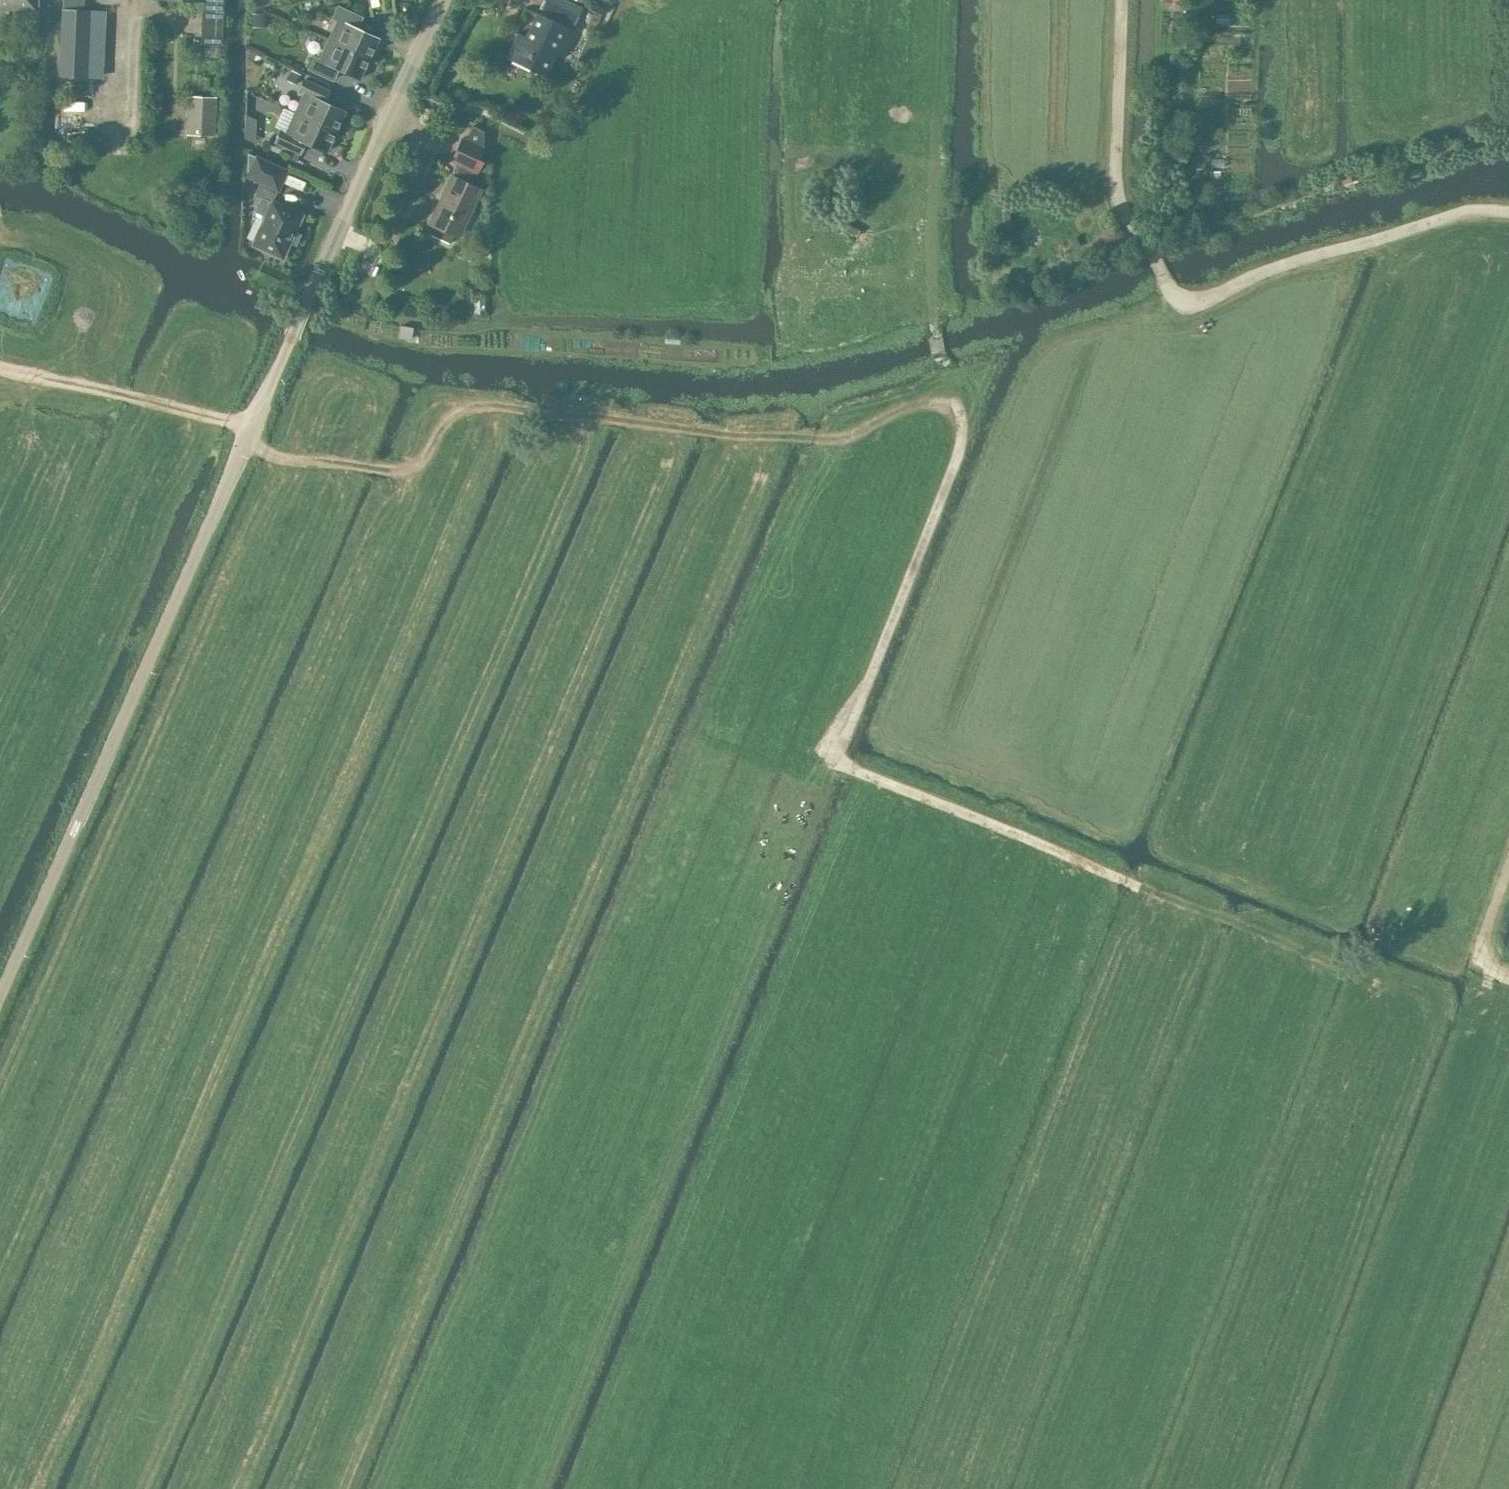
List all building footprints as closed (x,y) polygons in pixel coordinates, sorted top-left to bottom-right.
[(36,0),(0,0),(0,9),(36,10),(36,0)] [(62,6),(62,8),(83,9),(84,0),(63,0),(62,6)] [(223,0),(202,0),(201,14),(222,14),(223,0)] [(581,7),(566,0),(544,0),(540,9),(573,25),(581,7)] [(338,20),(328,40),(369,59),(378,38),(357,28),(362,17),(338,7),(333,18),(338,20)] [(267,13),(252,14),(252,27),(268,27),(267,13)] [(563,57),(574,32),(536,14),(525,38),(518,35),(507,57),(543,74),(553,52),(563,57)] [(369,59),(328,40),(319,60),(314,58),(309,69),(333,80),(338,69),(360,79),(369,59)] [(293,71),(289,78),(298,82),(301,75),(293,71)] [(336,131),(345,111),(323,101),(328,90),(304,79),(299,91),(304,93),(295,113),(336,131)] [(216,96),(188,95),(186,134),(214,135),(216,96)] [(326,152),(336,131),(295,113),(286,132),(281,130),(275,142),(299,153),(304,142),(326,152)] [(451,173),(424,232),(455,246),(470,215),(464,212),(482,176),(473,172),(484,147),(461,136),(453,155),(463,160),(456,176),(451,173)] [(248,153),(247,176),(277,189),(286,170),(248,153)] [(1197,183),(1213,182),(1213,168),(1197,168),(1197,183)] [(266,216),(253,244),(282,258),(290,242),(291,242),(296,232),(294,232),(302,215),(272,201),(271,203),(261,199),(256,211),(266,216)]
